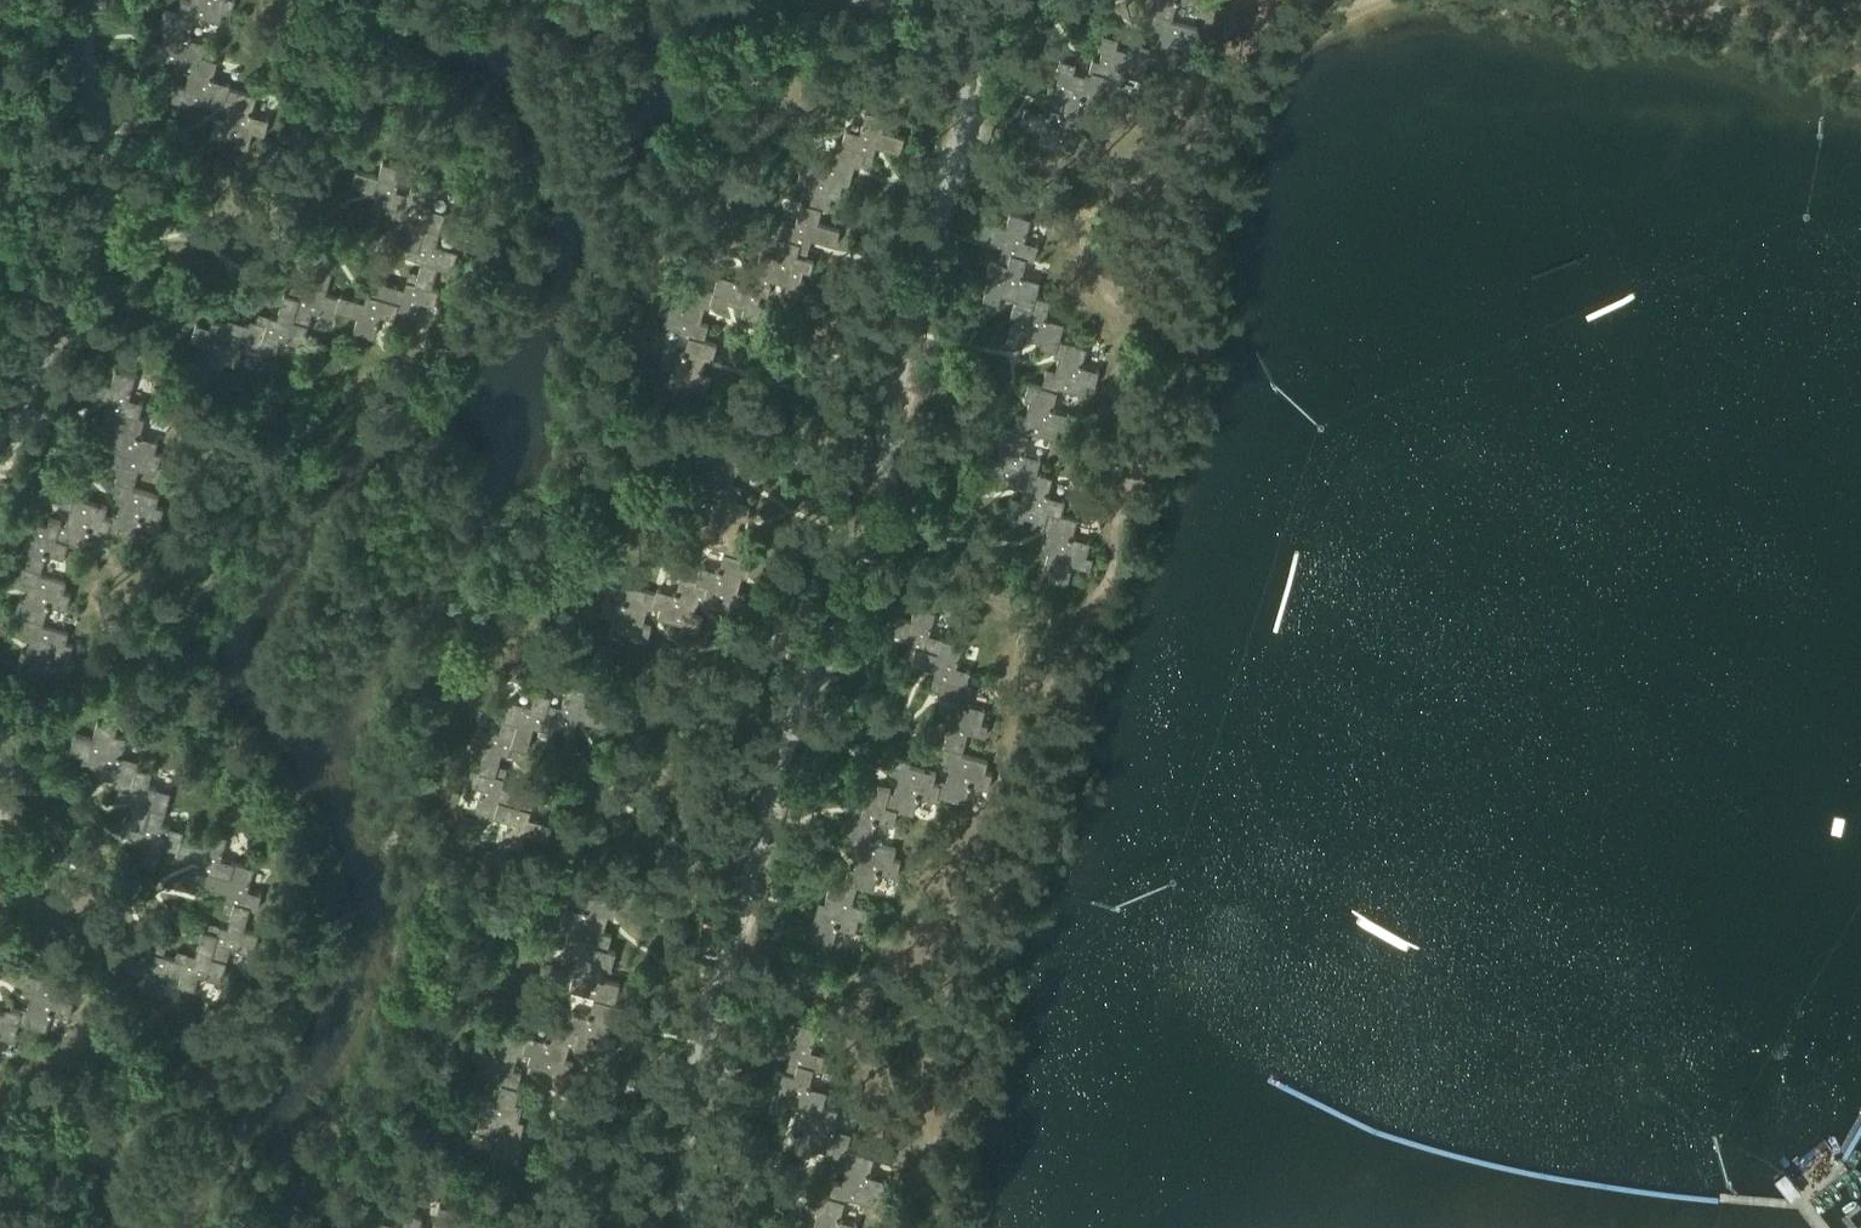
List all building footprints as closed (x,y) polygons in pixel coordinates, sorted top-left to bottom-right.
[(147,53),(163,58),(164,54),(174,57),(172,64),(183,67),(184,65),(190,67),(185,84),(177,82),(172,97),(187,101),(189,97),(214,104),(217,94),(229,98),(223,118),(215,116),(211,132),(235,139),(234,143),(247,146),(252,129),(264,133),(269,116),(251,111),(256,93),(228,85),(229,81),(212,76),(217,59),(201,54),(206,39),(187,33),(193,11),(220,19),(223,9),(230,11),(233,0),(180,0),(177,10),(164,7),(160,23),(165,25),(160,40),(152,38),(147,53)] [(865,2),(881,6),(881,8),(895,12),(897,0),(866,0),(865,2)] [(1019,124),(1042,129),(1039,142),(1059,147),(1065,124),(1079,127),(1082,115),(1076,113),(1080,97),(1096,100),(1098,89),(1102,90),(1103,86),(1116,89),(1120,72),(1136,76),(1138,67),(1173,75),(1179,50),(1193,53),(1199,27),(1171,20),(1176,0),(1143,0),(1142,7),(1163,11),(1155,45),(1150,44),(1149,48),(1133,45),(1132,49),(1116,46),(1118,36),(1102,33),(1098,49),(1101,49),(1099,58),(1092,56),(1087,74),(1073,71),(1075,61),(1059,57),(1051,92),(1063,95),(1059,112),(1050,109),(1049,113),(1023,107),(1019,124)] [(662,295),(657,312),(664,314),(662,323),(689,331),(683,353),(664,347),(661,358),(669,361),(663,380),(679,385),(681,380),(690,382),(689,386),(706,391),(711,376),(701,374),(706,355),(712,357),(716,342),(704,339),(708,323),(698,320),(705,299),(726,305),(727,301),(737,304),(735,312),(756,318),(761,301),(758,300),(760,291),(767,293),(771,277),(786,282),(783,291),(799,296),(805,278),(800,276),(803,266),(810,269),(814,256),(806,254),(811,237),(833,244),(839,227),(816,220),(820,207),(828,209),(831,196),(839,197),(842,182),(850,184),(854,164),(860,165),(861,159),(872,162),(876,142),(902,148),(905,133),(881,128),(885,113),(865,109),(860,129),(844,126),(841,141),(834,139),(830,157),(813,153),(810,163),(802,161),(798,176),(813,179),(808,202),(800,200),(794,221),(780,217),(775,233),(783,236),(778,254),(761,248),(753,276),(738,272),(736,277),(717,271),(712,289),(685,281),(680,300),(662,295)] [(193,321),(189,339),(208,344),(203,361),(223,366),(224,359),(236,362),(241,345),(259,350),(260,345),(275,349),(279,335),(302,341),(311,308),(334,314),(336,307),(356,313),(352,328),(373,334),(379,312),(413,321),(419,299),(433,302),(438,286),(430,284),(436,264),(452,268),(458,247),(436,241),(445,207),(423,201),(426,187),(410,182),(408,190),(396,187),(402,164),(381,158),(378,172),(355,166),(351,183),(375,189),(371,207),(380,209),(383,200),(394,203),(391,212),(408,217),(402,241),(406,243),(404,252),(421,257),(417,270),(408,267),(403,284),(379,278),(378,282),(368,280),(363,298),(339,291),(338,293),(325,289),(331,268),(314,264),(308,287),(291,282),(288,292),(283,291),(277,313),(259,308),(257,318),(250,316),(248,322),(228,316),(226,322),(211,317),(209,325),(193,321)] [(978,220),(974,234),(1002,241),(997,261),(988,259),(985,271),(993,273),(990,282),(986,281),(982,297),(997,301),(1000,293),(1017,297),(1015,302),(1013,302),(1010,313),(1017,315),(1014,324),(1010,323),(1005,340),(1021,344),(1024,335),(1040,340),(1039,345),(1054,350),(1052,354),(1058,356),(1053,373),(1044,370),(1040,385),(1027,382),(1023,398),(1029,399),(1024,415),(1015,413),(1011,428),(1004,426),(995,458),(987,456),(982,472),(998,476),(999,473),(1008,475),(1006,482),(1019,485),(1019,484),(1023,485),(1019,501),(1012,499),(1008,516),(1022,520),(1023,515),(1033,517),(1031,525),(1047,529),(1041,549),(1047,550),(1042,566),(1051,568),(1048,579),(1071,585),(1073,577),(1068,576),(1072,564),(1089,568),(1092,557),(1085,555),(1089,540),(1072,536),(1077,518),(1060,513),(1064,497),(1046,493),(1051,474),(1039,471),(1043,456),(1022,451),(1028,430),(1062,439),(1070,411),(1052,406),(1057,386),(1084,393),(1086,384),(1094,386),(1098,369),(1081,365),(1086,345),(1058,338),(1063,321),(1044,316),(1049,297),(1036,294),(1040,279),(1021,274),(1025,257),(1032,259),(1037,243),(1024,239),(1030,216),(1010,211),(1005,227),(978,220)] [(17,543),(12,559),(24,563),(21,577),(29,579),(24,596),(19,595),(14,611),(27,614),(22,630),(31,632),(26,648),(21,647),(17,662),(45,670),(50,652),(69,657),(73,642),(65,640),(68,629),(43,622),(49,600),(74,607),(78,592),(63,588),(66,577),(40,570),(46,549),(64,554),(68,539),(84,544),(89,525),(107,530),(108,526),(135,534),(141,514),(159,519),(163,503),(156,501),(159,492),(135,485),(139,471),(137,471),(138,465),(156,470),(165,439),(139,432),(144,414),(138,412),(142,397),(129,393),(135,370),(115,364),(111,379),(88,372),(83,389),(107,396),(103,413),(112,416),(110,423),(115,424),(109,445),(115,447),(111,462),(118,463),(114,477),(117,477),(113,493),(120,495),(116,511),(111,510),(109,513),(104,512),(107,502),(81,495),(82,491),(66,487),(62,503),(69,505),(65,521),(61,520),(61,518),(48,514),(47,520),(38,518),(39,514),(31,511),(22,545),(17,543)] [(604,594),(600,611),(611,614),(607,631),(620,634),(622,627),(631,629),(630,634),(647,638),(651,623),(643,621),(647,604),(651,605),(652,601),(659,603),(656,613),(701,624),(704,612),(695,610),(699,593),(702,594),(701,598),(717,602),(718,600),(741,605),(745,589),(737,587),(741,570),(748,571),(752,556),(739,552),(743,536),(734,534),(738,518),(744,519),(748,503),(737,501),(741,485),(733,483),(737,466),(740,466),(744,449),(717,443),(712,462),(695,458),(691,474),(697,475),(694,486),(720,492),(715,515),(690,509),(684,536),(723,545),(719,566),(696,560),(693,572),(678,568),(673,591),(628,580),(623,599),(604,594)] [(806,918),(802,937),(832,943),(836,926),(855,930),(857,918),(864,920),(868,904),(853,901),(856,883),(872,887),(875,868),(896,873),(899,856),(893,854),(895,845),(870,840),(875,817),(893,821),(896,807),(914,811),(917,795),(936,798),(936,795),(965,801),(969,782),(989,786),(992,770),(985,769),(987,759),(961,752),(967,729),(985,733),(987,721),(981,720),(984,705),(967,702),(971,683),(966,682),(970,665),(956,662),(960,641),(928,632),(935,607),(914,601),(910,618),(887,614),(885,630),(907,634),(902,653),(912,655),(911,660),(934,666),(929,684),(938,687),(936,695),(940,696),(936,715),(941,716),(938,731),(945,733),(943,743),(946,743),(942,759),(949,761),(946,777),(941,776),(940,781),(933,780),(935,769),(908,763),(910,758),(893,754),(890,770),(898,772),(894,790),(888,789),(889,785),(878,783),(877,790),(866,788),(867,781),(849,777),(846,795),(855,796),(851,813),(845,811),(841,829),(853,832),(850,846),(858,848),(855,863),(848,862),(844,881),(839,880),(837,889),(827,887),(825,899),(817,898),(812,919),(806,918)] [(471,764),(466,780),(481,784),(474,806),(508,816),(502,838),(521,843),(525,829),(548,836),(552,821),(528,814),(534,796),(523,793),(525,787),(502,781),(507,762),(498,759),(501,748),(519,753),(522,743),(527,744),(534,720),(548,724),(551,715),(565,719),(563,727),(574,730),(579,713),(600,720),(604,705),(584,700),(589,683),(568,677),(561,700),(548,696),(550,690),(535,686),(531,700),(508,693),(498,726),(474,719),(468,740),(484,744),(478,766),(471,764)] [(74,731),(69,750),(83,753),(81,760),(96,763),(94,770),(115,775),(113,782),(119,783),(117,792),(134,796),(127,822),(132,823),(130,832),(147,837),(140,862),(157,866),(162,844),(175,848),(175,851),(199,857),(195,875),(204,877),(203,883),(226,889),(223,903),(231,905),(227,922),(209,917),(206,926),(202,925),(196,949),(177,944),(174,953),(164,951),(167,939),(156,936),(152,954),(127,948),(123,965),(145,971),(141,986),(161,991),(167,968),(180,972),(178,980),(194,984),(197,971),(221,977),(229,943),(253,949),(258,929),(244,926),(249,904),(257,906),(262,889),(248,886),(253,865),(242,862),(241,867),(233,865),(235,857),(220,854),(226,831),(205,826),(202,840),(181,835),(183,826),(162,821),(170,787),(148,781),(152,766),(137,763),(139,756),(121,752),(126,734),(115,731),(117,723),(96,718),(92,735),(74,731)] [(475,1092),(467,1124),(494,1131),(490,1147),(519,1155),(523,1138),(518,1137),(524,1115),(519,1114),(523,1099),(516,1097),(519,1084),(517,1083),(521,1068),(512,1066),(517,1050),(522,1052),(524,1048),(530,1049),(528,1058),(570,1069),(573,1059),(565,1056),(569,1042),(584,1047),(587,1039),(595,1041),(593,1047),(611,1052),(616,1035),(607,1033),(612,1016),(617,1017),(621,1001),(614,999),(619,979),(605,975),(607,966),(611,967),(616,948),(608,946),(611,931),(603,929),(607,913),(613,914),(617,897),(588,889),(583,909),(565,905),(561,920),(568,922),(565,931),(569,932),(564,948),(575,951),(570,968),(573,969),(569,985),(593,991),(588,1010),(571,1005),(566,1024),(551,1020),(546,1037),(526,1032),(526,1035),(499,1028),(494,1046),(476,1041),(472,1057),(481,1059),(478,1071),(500,1077),(495,1098),(475,1092)] [(12,1037),(18,1019),(46,1027),(51,1009),(68,1014),(73,998),(65,996),(68,985),(43,978),(43,975),(28,970),(23,986),(31,989),(27,1005),(22,1004),(20,1008),(2,1003),(1,1008),(0,1008),(0,1034),(12,1037)] [(765,1045),(789,1051),(784,1069),(776,1066),(773,1079),(780,1081),(778,1090),(774,1089),(770,1106),(785,1110),(787,1102),(804,1106),(803,1112),(800,1111),(797,1122),(804,1124),(802,1133),(797,1132),(793,1148),(810,1152),(811,1144),(827,1148),(826,1154),(841,1158),(840,1162),(845,1164),(841,1181),(832,1179),(829,1193),(814,1190),(811,1206),(812,1207),(814,1209),(814,1212),(814,1215),(812,1224),(802,1222),(801,1227),(855,1227),(857,1221),(839,1216),(844,1195),(872,1202),(874,1193),(882,1195),(886,1178),(869,1174),(874,1154),(845,1147),(850,1129),(832,1125),(837,1106),(822,1102),(826,1086),(808,1081),(812,1065),(821,1067),(824,1051),(810,1047),(816,1024),(795,1019),(791,1036),(768,1030),(765,1045)] [(401,1217),(405,1203),(385,1197),(380,1211),(401,1217)] [(477,1226),(455,1220),(457,1212),(437,1207),(434,1221),(420,1218),(422,1211),(405,1207),(402,1220),(379,1214),(375,1227),(477,1227),(477,1226)]
